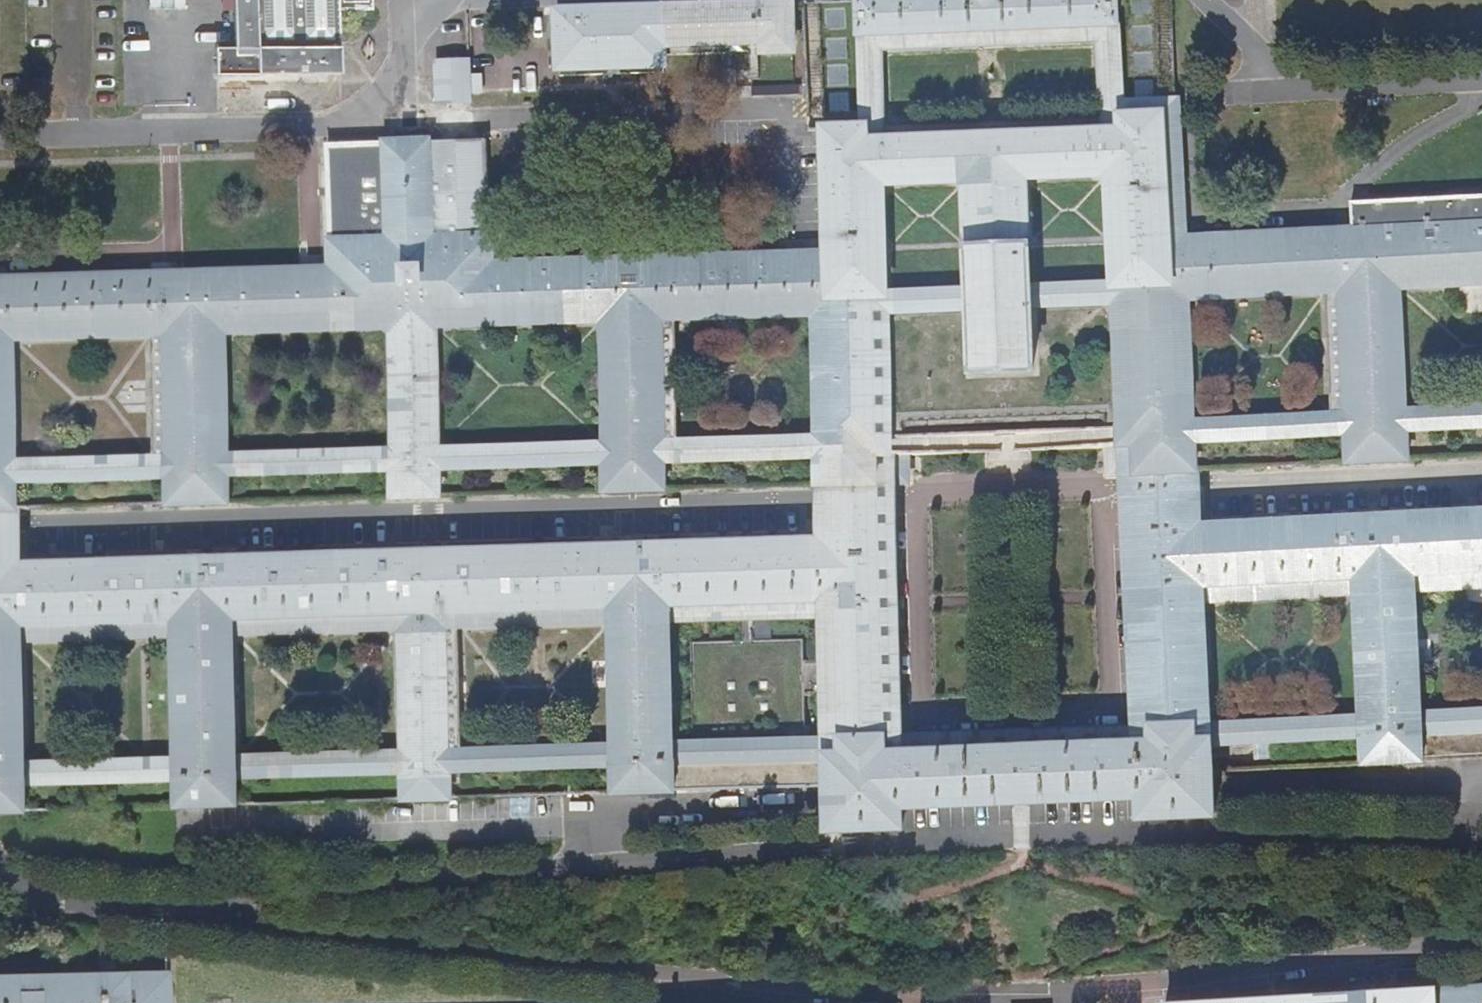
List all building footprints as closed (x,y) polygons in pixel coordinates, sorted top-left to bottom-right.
[(25,816),(25,787),(179,781),(179,811),(236,808),(236,780),(403,774),(405,803),(446,802),(445,773),(614,768),(615,796),(672,795),(671,766),(825,761),(826,788),(827,833),(900,830),(899,809),(1021,804),(1137,799),(1137,820),(1210,818),(1206,745),(1362,738),(1364,765),(1420,762),(1417,735),(1481,732),(1481,716),(1418,719),(1412,592),(1481,588),(1481,516),(1196,531),(1193,485),(1191,442),(1346,434),(1348,464),(1405,462),(1404,430),(1481,426),(1481,410),(1402,415),(1395,290),(1481,285),(1481,197),(1349,204),(1350,232),(1180,242),(1174,104),(1118,107),(1113,0),(889,0),(856,1),(860,129),(821,132),(824,255),(678,260),(487,266),(484,142),(327,146),(330,272),(54,280),(0,282),(0,818),(25,816)] [(369,0),(232,0),(233,50),(215,50),(215,74),(256,75),(339,78),(337,10),(369,10),(369,0)] [(667,58),(667,48),(666,38),(764,37),(764,48),(795,47),(793,1),(563,0),(563,29),(564,58),(667,58)] [(1170,0),(1149,0),(1152,89),(1173,89),(1170,0)] [(666,38),(667,48),(764,48),(764,37),(666,38)] [(466,102),(465,61),(436,62),(436,102),(466,102)] [(339,84),(339,78),(256,75),(256,83),(313,84),(339,84)] [(1026,307),(1026,291),(1023,238),(966,241),(968,294),(968,310),(971,374),(1029,372),(1026,307)] [(161,979),(118,979),(0,983),(0,1002),(162,1002),(161,979)] [(1421,994),(1420,981),(1402,981),(1402,996),(1278,1002),(1481,1002),(1481,991),(1421,994)]
